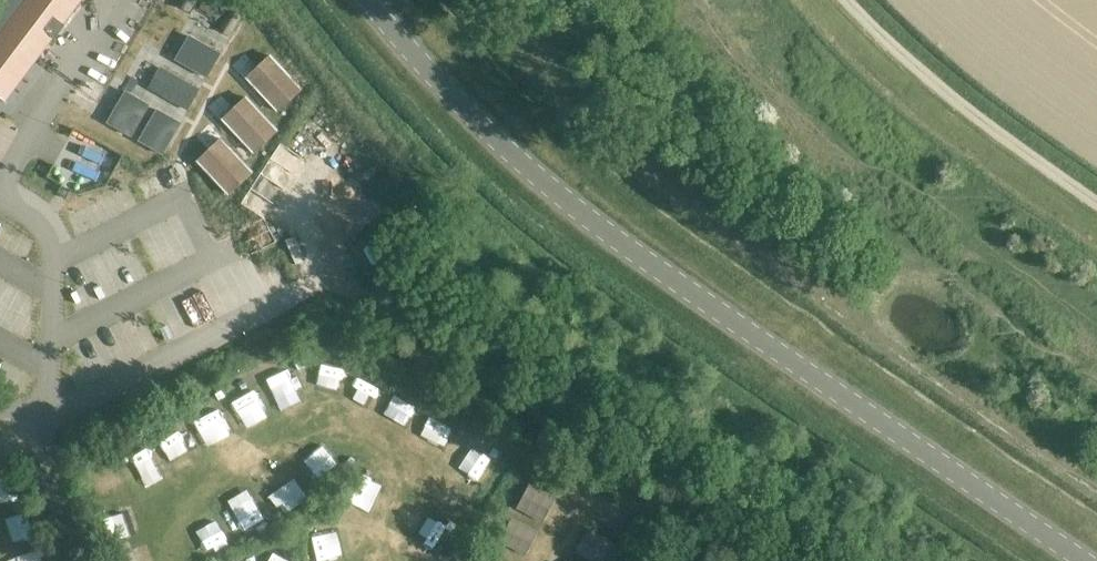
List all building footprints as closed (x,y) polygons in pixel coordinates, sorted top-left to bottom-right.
[(0,52),(0,93),(5,97),(35,57),(37,58),(52,38),(54,39),(55,38),(53,36),(62,25),(63,27),(64,25),(63,24),(81,0),(24,0),(1,31),(12,39),(6,46),(5,45),(0,52)] [(178,5),(190,11),(195,0),(181,0),(178,5)] [(200,9),(217,19),(223,8),(210,0),(205,0),(200,9)] [(228,11),(219,29),(230,35),(240,17),(228,11)] [(188,36),(175,60),(205,77),(219,53),(188,36)] [(159,67),(148,87),(188,109),(199,90),(159,67)] [(125,91),(106,124),(130,138),(149,105),(125,91)] [(156,109),(138,141),(163,155),(181,123),(156,109)]
